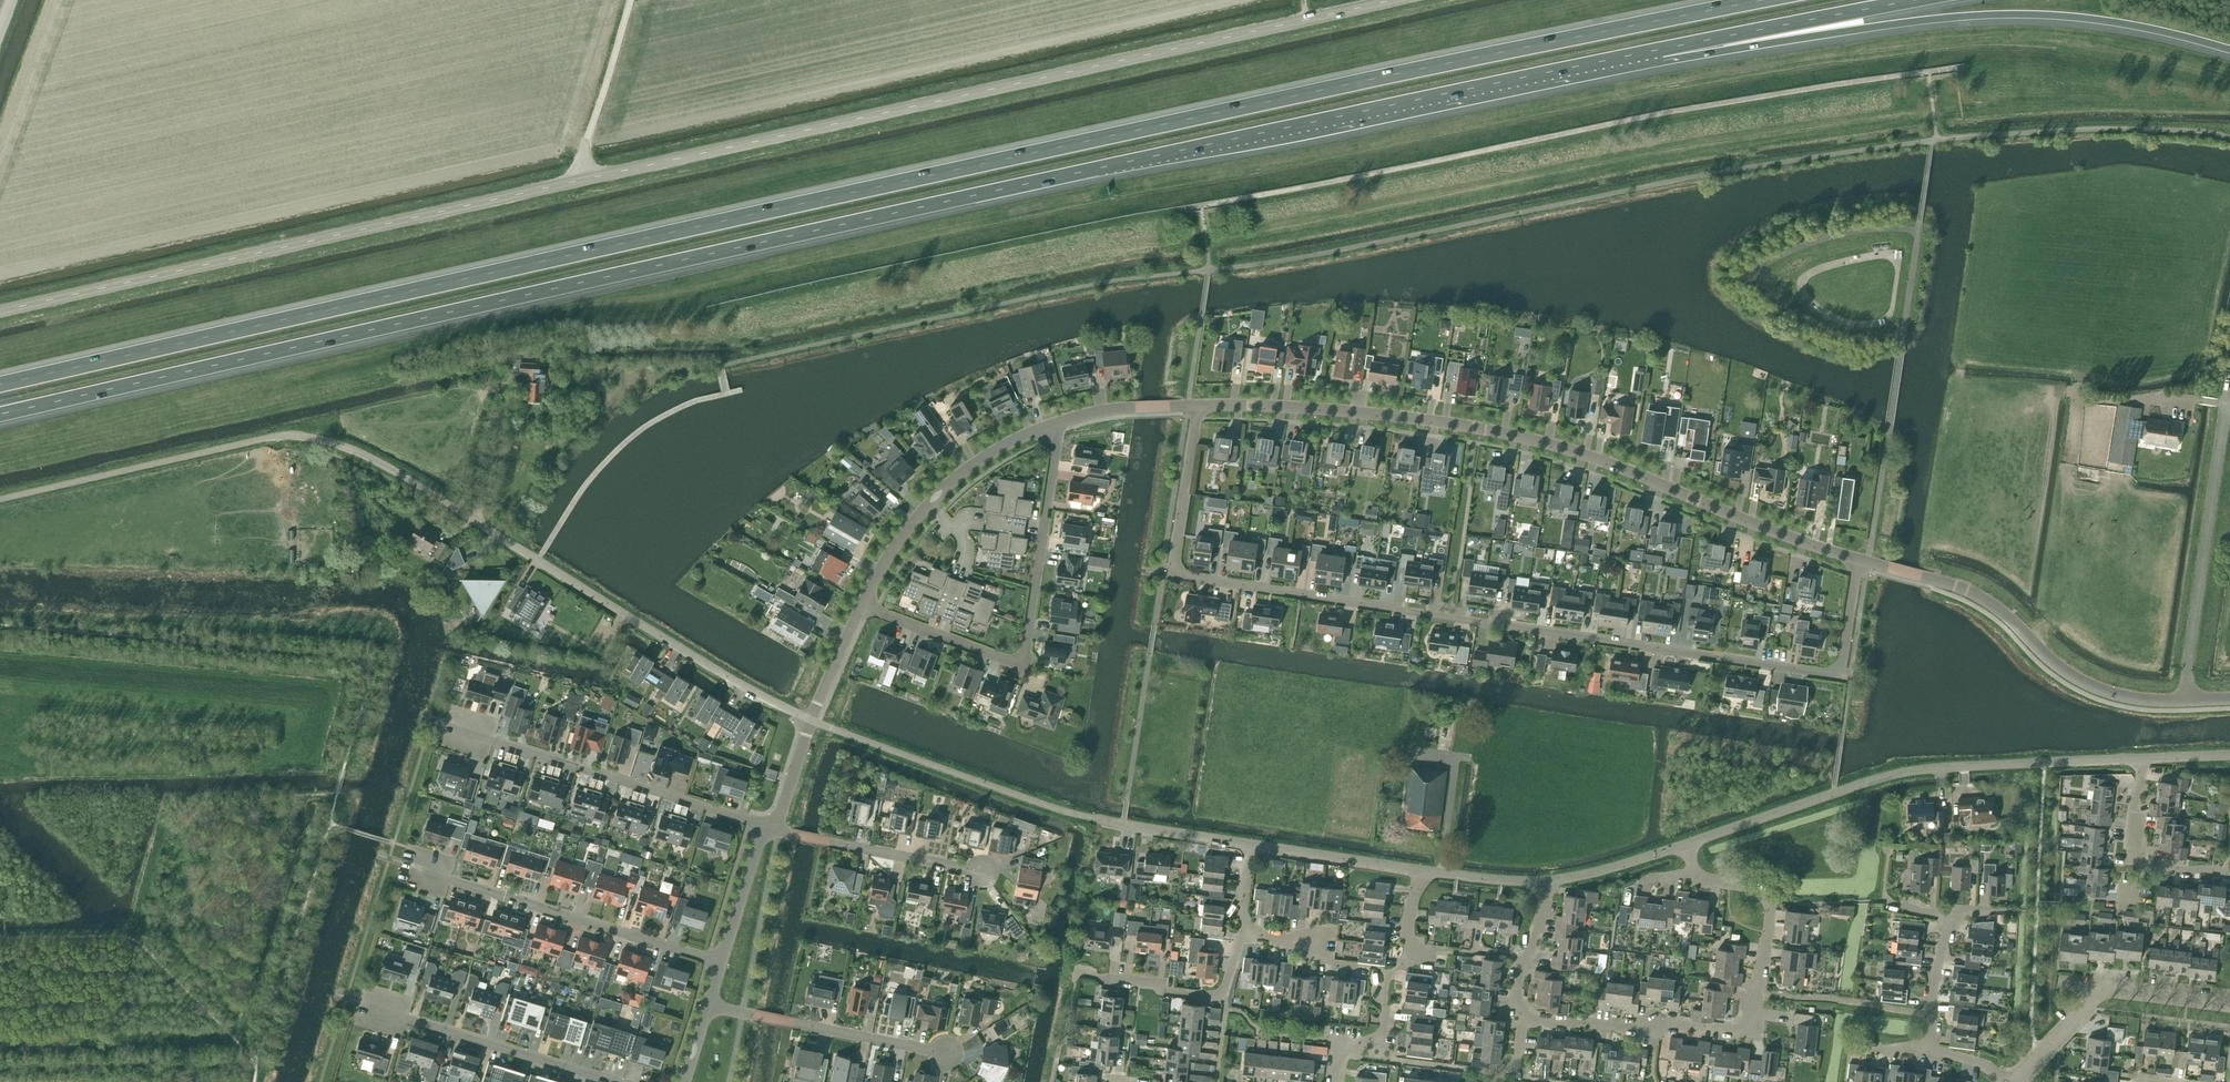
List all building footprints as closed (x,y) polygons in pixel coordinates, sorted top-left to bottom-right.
[(1251,318),(1263,320),(1265,311),(1253,309),(1251,318)] [(1480,332),(1487,333),(1488,322),(1481,321),(1480,332)] [(1095,338),(1096,346),(1104,345),(1104,337),(1095,338)] [(1229,348),(1217,346),(1214,368),(1232,371),(1234,356),(1241,357),(1244,341),(1231,339),(1229,348)] [(1261,348),(1254,347),(1252,362),(1259,363),(1258,367),(1275,369),(1275,366),(1283,367),(1285,352),(1278,351),(1279,347),(1262,345),(1261,348)] [(1290,347),(1287,363),(1299,365),(1297,371),(1315,374),(1316,366),(1318,367),(1319,359),(1317,359),(1319,348),(1302,345),(1301,348),(1290,347)] [(1355,369),(1362,370),(1365,349),(1351,347),(1350,352),(1339,350),(1336,375),(1353,378),(1355,369)] [(1103,349),(1096,350),(1097,365),(1104,365),(1105,378),(1127,376),(1127,368),(1129,367),(1128,359),(1126,359),(1125,350),(1104,352),(1103,349)] [(1560,356),(1569,357),(1570,350),(1561,349),(1560,356)] [(1374,355),(1367,354),(1365,368),(1372,369),(1370,379),(1396,383),(1399,365),(1373,361),(1374,355)] [(1408,361),(1406,373),(1415,375),(1413,385),(1431,388),(1433,374),(1441,375),(1444,358),(1433,356),(1431,365),(1417,363),(1408,361)] [(1565,359),(1556,357),(1553,373),(1563,374),(1565,359)] [(1065,364),(1064,367),(1062,367),(1065,384),(1071,384),(1071,387),(1078,386),(1077,382),(1088,380),(1087,374),(1096,372),(1093,358),(1084,360),(1084,363),(1072,365),(1071,363),(1065,364)] [(527,400),(542,401),(542,391),(548,391),(549,372),(542,372),(542,364),(540,364),(540,362),(521,362),(522,359),(510,359),(510,372),(530,373),(530,374),(530,381),(528,381),(527,400)] [(1465,363),(1450,361),(1447,381),(1456,382),(1456,381),(1459,381),(1458,392),(1475,394),(1479,370),(1464,368),(1465,363)] [(1019,372),(1012,374),(1019,393),(1025,391),(1026,391),(1026,392),(1038,388),(1039,392),(1049,390),(1047,382),(1049,381),(1047,372),(1045,373),(1042,365),(1021,372),(1019,372)] [(1633,393),(1641,394),(1644,372),(1636,371),(1633,393)] [(1514,379),(1492,375),(1488,398),(1506,401),(1507,394),(1509,395),(1512,392),(1513,389),(1521,391),(1524,376),(1515,374),(1514,379)] [(1000,384),(1002,386),(991,392),(994,399),(989,401),(995,414),(996,414),(996,413),(1008,406),(1008,405),(1013,403),(1012,401),(1018,398),(1007,375),(1006,375),(1009,380),(1000,384)] [(1614,388),(1616,377),(1606,375),(1605,387),(1614,388)] [(1603,379),(1594,378),(1592,393),(1601,394),(1603,379)] [(1549,386),(1534,383),(1530,407),(1550,410),(1551,398),(1558,400),(1562,381),(1550,379),(1549,386)] [(1589,392),(1571,390),(1568,414),(1585,417),(1589,392)] [(956,417),(949,420),(957,434),(971,426),(967,420),(972,418),(962,400),(950,407),(956,417)] [(1615,408),(1604,406),(1601,420),(1609,421),(1613,421),(1612,430),(1630,433),(1634,407),(1616,404),(1615,408)] [(2120,404),(2110,461),(2133,465),(2138,437),(2145,438),(2144,443),(2178,449),(2179,442),(2181,443),(2184,428),(2181,428),(2182,422),(2148,417),(2147,421),(2140,420),(2142,408),(2120,404)] [(920,452),(924,450),(929,456),(943,446),(935,434),(943,429),(936,420),(926,406),(915,413),(925,428),(914,436),(919,442),(915,445),(920,452)] [(1649,410),(1644,440),(1661,443),(1663,431),(1667,432),(1667,434),(1675,436),(1679,409),(1666,407),(1665,412),(1649,410)] [(1689,418),(1682,417),(1680,434),(1687,435),(1688,429),(1695,430),(1691,458),(1705,460),(1711,420),(1689,417),(1689,418)] [(1785,426),(1793,432),(1798,425),(1790,419),(1785,426)] [(1742,421),(1740,436),(1755,438),(1757,423),(1742,421)] [(885,426),(879,431),(883,436),(888,430),(885,426)] [(1807,441),(1809,432),(1802,431),(1800,440),(1807,441)] [(1236,462),(1239,446),(1232,445),(1232,440),(1227,439),(1227,438),(1216,436),(1215,447),(1210,447),(1211,448),(1209,461),(1222,463),(1222,464),(1223,464),(1224,460),(1229,461),(1229,459),(1236,460),(1236,462)] [(1264,464),(1263,465),(1277,467),(1280,446),(1273,445),(1274,439),(1257,437),(1256,448),(1253,447),(1251,461),(1264,464)] [(1285,444),(1283,460),(1303,463),(1301,474),(1311,475),(1314,455),(1308,454),(1310,442),(1293,439),(1292,445),(1285,444)] [(1322,466),(1336,468),(1336,465),(1349,467),(1351,450),(1344,449),(1345,443),(1329,441),(1327,452),(1324,452),(1322,466)] [(873,470),(894,489),(914,470),(901,457),(904,454),(894,443),(886,457),(888,460),(884,465),(873,470)] [(1739,443),(1738,450),(1725,448),(1723,462),(1719,461),(1718,471),(1722,471),(1721,473),(1741,476),(1742,468),(1750,469),(1754,446),(1739,443)] [(1356,449),(1353,465),(1377,469),(1380,447),(1364,444),(1363,450),(1356,449)] [(1846,465),(1847,456),(1845,455),(1847,446),(1841,445),(1839,455),(1837,464),(1846,465)] [(1088,466),(1087,472),(1104,475),(1106,461),(1096,460),(1098,450),(1084,448),(1083,447),(1080,446),(1078,447),(1076,447),(1076,449),(1074,450),(1073,455),(1075,456),(1073,463),(1088,466)] [(1392,471),(1405,473),(1406,470),(1419,472),(1421,456),(1414,455),(1415,449),(1399,447),(1397,458),(1394,457),(1392,471)] [(839,461),(848,468),(849,467),(851,468),(854,464),(854,463),(854,462),(852,461),(854,459),(847,453),(846,455),(845,454),(839,461)] [(1445,485),(1446,476),(1448,477),(1451,455),(1440,453),(1440,454),(1435,453),(1434,458),(1427,457),(1423,482),(1445,485)] [(871,463),(865,459),(861,464),(867,469),(871,463)] [(1505,472),(1506,466),(1490,464),(1488,477),(1485,477),(1485,476),(1483,488),(1497,490),(1496,490),(1496,488),(1496,487),(1502,488),(1501,491),(1510,492),(1513,474),(1505,472)] [(1767,483),(1766,489),(1783,492),(1786,470),(1769,467),(1769,469),(1756,467),(1754,482),(1764,483),(1764,482),(1767,483)] [(1523,479),(1516,478),(1513,497),(1521,498),(1520,504),(1536,506),(1541,475),(1524,473),(1523,479)] [(1826,499),(1827,493),(1829,476),(1815,473),(1814,480),(1801,478),(1797,503),(1806,504),(1806,507),(1815,509),(1816,506),(1817,506),(1818,498),(1826,499)] [(857,487),(861,492),(854,500),(874,517),(886,503),(878,497),(884,491),(867,476),(857,487)] [(1836,476),(1835,486),(1842,487),(1838,517),(1850,519),(1854,489),(1854,488),(1855,478),(1836,476)] [(1093,505),(1094,494),(1092,494),(1093,486),(1108,489),(1109,480),(1088,477),(1087,484),(1070,482),(1068,499),(1072,499),(1071,507),(1080,508),(1081,503),(1093,505)] [(986,521),(1006,524),(1012,480),(1000,478),(997,496),(988,494),(988,493),(986,493),(986,495),(987,495),(985,509),(987,509),(987,513),(986,520),(986,521)] [(1025,482),(1012,480),(1006,524),(1026,527),(1027,519),(1028,515),(1030,516),(1032,502),(1033,502),(1033,500),(1032,500),(1031,501),(1022,499),(1025,482)] [(1569,506),(1569,509),(1577,511),(1580,492),(1573,491),(1574,484),(1557,482),(1555,496),(1553,495),(1553,494),(1552,494),(1550,507),(1564,509),(1564,508),(1563,508),(1563,505),(1569,506)] [(1233,499),(1235,489),(1228,488),(1226,498),(1233,499)] [(1510,492),(1501,491),(1499,509),(1507,510),(1510,492)] [(1583,498),(1580,517),(1589,518),(1589,515),(1595,516),(1595,517),(1594,519),(1593,518),(1593,519),(1607,521),(1609,509),(1608,509),(1608,510),(1606,510),(1608,496),(1591,493),(1590,500),(1583,498)] [(1276,504),(1284,505),(1285,497),(1277,496),(1276,504)] [(1344,506),(1333,505),(1332,514),(1343,516),(1344,506)] [(1104,515),(1106,508),(1098,506),(1097,514),(1104,515)] [(1638,533),(1647,535),(1650,516),(1643,515),(1644,508),(1627,506),(1623,527),(1639,530),(1638,533)] [(1378,510),(1367,508),(1366,517),(1377,519),(1378,510)] [(1304,520),(1305,511),(1295,509),(1294,518),(1304,520)] [(845,549),(844,549),(845,546),(854,551),(867,527),(854,520),(853,519),(845,515),(844,514),(836,510),(823,533),(831,538),(830,541),(829,540),(829,541),(844,550),(845,549)] [(1404,524),(1411,525),(1413,513),(1406,512),(1404,524)] [(1429,527),(1431,515),(1420,513),(1419,518),(1416,517),(1415,525),(1429,527)] [(1330,515),(1329,522),(1337,523),(1338,516),(1330,515)] [(1565,519),(1561,546),(1571,548),(1575,521),(1565,519)] [(1663,545),(1663,546),(1676,548),(1678,536),(1678,537),(1675,536),(1677,523),(1661,520),(1660,527),(1653,525),(1650,544),(1658,545),(1658,542),(1664,543),(1664,544),(1664,546),(1663,545)] [(987,566),(999,567),(1006,524),(986,521),(985,529),(984,529),(984,532),(982,532),(980,546),(978,546),(978,548),(980,548),(980,547),(989,548),(987,566)] [(1361,521),(1360,529),(1375,531),(1376,523),(1361,521)] [(436,567),(441,570),(450,554),(453,549),(449,546),(442,542),(441,543),(436,540),(439,535),(420,523),(410,539),(429,551),(431,547),(437,550),(434,554),(441,559),(436,567)] [(1026,527),(1006,524),(999,567),(1012,569),(1015,552),(1024,553),(1024,554),(1026,555),(1026,553),(1025,553),(1027,539),(1024,538),(1025,535),(1024,535),(1026,527)] [(1064,524),(1062,538),(1063,538),(1062,545),(1070,546),(1071,546),(1087,549),(1089,535),(1085,534),(1086,527),(1064,524)] [(1537,545),(1540,527),(1531,526),(1530,536),(1521,535),(1520,542),(1537,545)] [(1202,562),(1211,564),(1214,545),(1221,546),(1223,530),(1210,528),(1208,537),(1198,536),(1195,559),(1203,560),(1202,562)] [(1241,568),(1245,543),(1237,542),(1239,532),(1226,530),(1223,547),(1230,548),(1228,566),(1241,568)] [(1503,539),(1504,531),(1494,530),(1493,537),(1503,539)] [(814,543),(817,538),(809,533),(806,539),(814,543)] [(1472,547),(1481,541),(1478,537),(1470,536),(1469,543),(1472,547)] [(1245,543),(1241,568),(1255,570),(1258,552),(1265,553),(1267,539),(1254,537),(1253,544),(1245,543)] [(1272,572),(1285,575),(1289,549),(1282,548),(1283,539),(1270,537),(1267,553),(1274,555),(1272,572)] [(1591,539),(1577,537),(1575,550),(1589,552),(1591,539)] [(1506,541),(1504,552),(1507,553),(1506,557),(1511,558),(1513,542),(1506,541)] [(1721,566),(1720,570),(1729,571),(1731,552),(1724,551),(1725,545),(1709,542),(1707,555),(1704,554),(1702,567),(1716,569),(1716,566),(1721,566)] [(844,573),(842,572),(847,563),(839,559),(843,551),(827,543),(823,550),(821,549),(811,566),(837,581),(840,575),(842,576),(844,573)] [(1314,544),(1311,560),(1318,561),(1315,579),(1329,581),(1333,556),(1325,555),(1327,545),(1314,544)] [(1333,556),(1329,581),(1343,583),(1346,565),(1352,566),(1355,552),(1356,551),(1357,546),(1350,545),(1346,544),(1345,551),(1342,551),(1341,557),(1333,556)] [(1303,552),(1289,549),(1285,575),(1299,577),(1302,559),(1309,560),(1311,546),(1304,545),(1303,552)] [(1536,545),(1534,556),(1545,557),(1546,547),(1536,545)] [(1071,546),(1070,553),(1086,555),(1087,549),(1071,546)] [(466,564),(458,547),(441,575),(466,564)] [(1628,549),(1626,559),(1633,560),(1642,561),(1644,549),(1638,548),(1638,551),(1628,549)] [(1406,585),(1415,586),(1415,584),(1418,585),(1422,562),(1409,560),(1410,554),(1403,553),(1401,567),(1407,567),(1405,583),(1406,583),(1406,585)] [(1366,585),(1365,587),(1373,588),(1377,564),(1369,563),(1370,557),(1365,556),(1358,555),(1356,568),(1362,569),(1360,584),(1366,585)] [(1646,555),(1645,562),(1653,563),(1654,556),(1646,555)] [(1080,582),(1081,580),(1082,576),(1081,573),(1080,573),(1081,569),(1079,569),(1081,558),(1067,556),(1065,567),(1059,566),(1056,582),(1078,585),(1079,582),(1080,582)] [(1089,556),(1088,566),(1097,568),(1099,558),(1089,556)] [(1377,564),(1373,588),(1381,589),(1381,588),(1386,588),(1389,573),(1395,574),(1397,561),(1390,560),(1378,558),(1377,564)] [(1434,564),(1422,562),(1418,585),(1424,586),(1424,587),(1433,589),(1434,582),(1432,582),(1434,571),(1442,572),(1444,559),(1435,558),(1434,564)] [(1466,558),(1463,576),(1472,577),(1471,588),(1469,588),(1468,594),(1477,595),(1477,593),(1483,594),(1486,572),(1474,571),(1475,559),(1466,558)] [(1766,575),(1768,561),(1751,559),(1750,565),(1743,564),(1740,583),(1749,584),(1749,581),(1755,582),(1755,584),(1753,584),(1753,585),(1767,587),(1769,574),(1768,574),(1768,575),(1766,575)] [(913,570),(909,582),(950,598),(957,579),(949,576),(950,576),(946,574),(947,572),(934,568),(934,567),(932,566),(932,568),(933,568),(930,576),(913,570)] [(795,571),(803,576),(805,571),(797,567),(795,571)] [(1486,595),(1486,596),(1495,598),(1495,596),(1496,596),(1498,581),(1505,582),(1507,569),(1499,568),(1499,574),(1486,572),(1483,594),(1486,595)] [(1818,592),(1815,592),(1817,578),(1800,575),(1799,582),(1792,581),(1789,600),(1798,601),(1798,598),(1804,598),(1804,601),(1804,602),(1816,604),(1818,592)] [(1518,608),(1518,610),(1525,611),(1529,587),(1516,585),(1517,579),(1510,578),(1508,591),(1515,592),(1513,608),(1518,608)] [(794,605),(798,600),(820,612),(829,596),(819,591),(821,587),(808,579),(805,583),(804,582),(796,597),(779,587),(775,594),(794,605)] [(957,579),(950,598),(991,613),(996,601),(979,595),(982,586),(984,587),(984,585),(982,584),(982,586),(969,581),(968,583),(965,582),(957,579)] [(464,580),(483,614),(503,580),(464,580)] [(1529,587),(1525,611),(1533,612),(1533,611),(1539,611),(1541,596),(1548,597),(1550,584),(1542,583),(1530,581),(1529,587)] [(935,614),(943,616),(950,598),(909,582),(904,594),(921,601),(918,609),(916,609),(916,610),(917,611),(918,610),(931,615),(932,613),(935,614)] [(515,593),(512,599),(507,607),(535,624),(550,598),(527,584),(524,589),(518,585),(514,593),(515,593)] [(1687,584),(1685,597),(1694,598),(1696,585),(1687,584)] [(1556,606),(1555,616),(1569,618),(1573,594),(1566,593),(1567,588),(1553,586),(1551,600),(1558,601),(1558,606),(1556,606)] [(762,587),(757,595),(770,603),(775,595),(762,587)] [(1591,606),(1593,592),(1580,590),(1579,595),(1573,594),(1569,618),(1583,620),(1585,610),(1583,610),(1584,605),(1591,606)] [(1613,625),(1614,619),(1616,601),(1610,600),(1611,594),(1597,592),(1595,607),(1602,608),(1601,612),(1600,612),(1599,619),(1599,622),(1613,625)] [(1188,594),(1186,610),(1187,610),(1186,619),(1186,620),(1201,622),(1201,619),(1202,613),(1217,615),(1230,617),(1232,604),(1219,602),(1220,599),(1209,597),(1210,595),(1198,593),(1198,595),(1188,594)] [(1616,601),(1614,619),(1613,625),(1627,627),(1628,619),(1628,616),(1627,616),(1628,611),(1635,613),(1637,598),(1624,596),(1623,602),(1616,601)] [(991,613),(950,598),(943,616),(949,619),(951,619),(951,620),(954,621),(953,623),(966,628),(966,629),(968,630),(968,628),(967,627),(970,619),(987,625),(991,613)] [(1078,632),(1080,619),(1082,609),(1077,608),(1078,601),(1053,598),(1050,620),(1061,622),(1060,629),(1078,632)] [(1645,619),(1644,619),(1643,629),(1657,631),(1659,619),(1660,608),(1654,607),(1655,601),(1641,599),(1639,613),(1646,614),(1645,619)] [(1672,623),(1671,623),(1672,619),(1672,618),(1679,619),(1682,603),(1674,602),(1674,604),(1668,603),(1667,609),(1660,608),(1659,619),(1657,631),(1671,633),(1672,623)] [(1792,613),(1794,605),(1784,603),(1782,611),(1792,613)] [(770,628),(801,645),(814,622),(784,604),(770,628)] [(1245,612),(1244,619),(1243,628),(1252,630),(1253,623),(1279,627),(1280,619),(1281,608),(1255,604),(1254,613),(1245,612)] [(1695,627),(1694,637),(1708,639),(1709,630),(1713,631),(1714,619),(1715,616),(1705,614),(1706,609),(1690,607),(1688,619),(1688,621),(1697,622),(1696,627),(1695,627)] [(1790,622),(1791,615),(1781,613),(1780,621),(1790,622)] [(1321,614),(1320,619),(1318,630),(1336,633),(1335,641),(1349,644),(1352,628),(1343,627),(1344,617),(1321,614)] [(1770,619),(1771,617),(1755,614),(1755,619),(1754,622),(1744,620),(1742,635),(1745,635),(1744,645),(1758,647),(1760,636),(1758,636),(1759,632),(1768,633),(1770,619)] [(1820,647),(1822,632),(1809,630),(1810,621),(1798,619),(1795,637),(1804,639),(1804,643),(1802,643),(1801,653),(1815,655),(1817,647),(1820,647)] [(1388,648),(1409,651),(1411,634),(1403,633),(1403,626),(1394,625),(1394,624),(1388,623),(1388,624),(1378,623),(1377,632),(1379,632),(1377,641),(1389,643),(1388,648)] [(1455,653),(1454,662),(1468,664),(1470,647),(1458,645),(1459,635),(1432,631),(1431,636),(1430,636),(1428,637),(1428,642),(1429,644),(1430,644),(1429,649),(1455,653)] [(895,646),(891,645),(894,638),(879,632),(876,639),(874,640),(872,645),(873,647),(871,653),(886,659),(886,657),(899,662),(903,649),(895,646)] [(1053,641),(1046,640),(1044,658),(1051,659),(1056,665),(1061,661),(1064,661),(1064,659),(1068,656),(1065,652),(1066,645),(1073,647),(1075,636),(1054,633),(1053,641)] [(1474,664),(1487,666),(1488,663),(1514,666),(1517,643),(1491,640),(1489,653),(1476,651),(1474,664)] [(937,654),(917,647),(909,669),(928,677),(937,654)] [(1539,653),(1536,669),(1545,670),(1546,663),(1553,664),(1552,667),(1560,668),(1560,670),(1559,678),(1566,679),(1567,671),(1567,669),(1575,670),(1578,653),(1570,652),(1570,651),(1569,651),(1569,652),(1564,651),(1564,650),(1563,650),(1563,651),(1555,649),(1554,658),(1547,657),(1547,655),(1539,653)] [(905,651),(899,668),(906,670),(912,654),(905,651)] [(1415,653),(1412,655),(1412,659),(1414,662),(1418,662),(1420,660),(1421,656),(1419,654),(1415,653)] [(641,683),(643,678),(655,685),(663,672),(651,665),(654,660),(643,654),(640,659),(634,655),(626,668),(633,672),(630,676),(641,683)] [(1632,680),(1631,688),(1646,690),(1649,675),(1640,673),(1642,662),(1613,658),(1610,677),(1632,680)] [(957,676),(955,675),(952,683),(966,688),(964,694),(972,697),(981,671),(962,663),(957,676)] [(890,664),(885,676),(893,679),(897,667),(890,664)] [(1668,686),(1687,689),(1690,672),(1681,671),(1681,670),(1676,669),(1676,667),(1675,667),(1675,668),(1662,666),(1662,669),(1654,668),(1651,689),(1667,691),(1668,686)] [(1600,681),(1601,672),(1592,670),(1590,680),(1600,681)] [(675,704),(678,699),(684,703),(692,690),(686,686),(688,681),(678,675),(675,679),(663,672),(655,685),(667,692),(664,697),(675,704)] [(1755,699),(1753,706),(1762,707),(1765,690),(1756,689),(1758,680),(1728,676),(1725,694),(1755,699)] [(992,697),(991,700),(1006,706),(1014,683),(1000,678),(998,684),(986,679),(980,693),(992,697)] [(495,681),(493,686),(479,682),(478,680),(474,679),(472,680),(470,679),(465,696),(474,699),(474,700),(479,701),(489,704),(491,696),(503,700),(508,685),(495,681)] [(1806,695),(1807,688),(1783,684),(1782,690),(1772,688),(1770,701),(1780,703),(1779,708),(1789,710),(1788,715),(1798,716),(1800,717),(1800,713),(1803,714),(1804,705),(1806,706),(1809,705),(1810,703),(1811,699),(1810,697),(1808,695),(1806,695)] [(1024,697),(1018,712),(1036,718),(1035,720),(1053,727),(1056,716),(1058,717),(1061,709),(1059,708),(1063,698),(1045,692),(1043,698),(1037,701),(1024,697)] [(625,701),(637,707),(641,699),(629,693),(625,701)] [(709,718),(721,725),(729,712),(717,705),(720,700),(709,694),(707,698),(700,695),(693,708),(699,712),(697,715),(708,721),(709,718)] [(524,698),(511,695),(506,711),(513,714),(509,727),(525,732),(532,711),(521,707),(524,698)] [(610,712),(616,702),(606,695),(600,705),(610,712)] [(573,703),(566,701),(561,717),(547,713),(539,737),(557,742),(560,733),(562,734),(566,719),(573,722),(579,702),(574,700),(573,703)] [(647,702),(641,712),(647,716),(653,706),(647,702)] [(729,712),(721,725),(733,732),(731,736),(742,742),(744,739),(750,743),(758,729),(752,726),(752,725),(755,721),(744,715),(741,719),(729,712)] [(574,743),(573,747),(588,752),(590,746),(600,749),(605,734),(608,723),(607,723),(598,720),(582,715),(577,733),(574,743)] [(648,723),(645,731),(654,733),(656,725),(648,723)] [(625,737),(615,734),(608,757),(624,762),(629,745),(637,748),(642,731),(628,726),(625,737)] [(703,736),(697,747),(705,751),(711,741),(703,736)] [(708,749),(715,754),(719,747),(712,742),(708,749)] [(693,758),(678,753),(679,751),(661,745),(656,761),(653,761),(651,768),(654,769),(653,771),(671,777),(673,769),(688,774),(693,758)] [(697,760),(710,764),(713,755),(700,751),(697,760)] [(445,761),(440,778),(442,779),(441,782),(446,791),(450,788),(459,791),(458,796),(472,800),(478,780),(466,776),(469,768),(445,761)] [(493,764),(486,785),(502,790),(510,763),(503,761),(502,761),(501,766),(493,764)] [(510,763),(502,790),(517,794),(524,773),(515,771),(517,766),(517,765),(510,763)] [(1411,766),(1410,774),(1405,810),(1407,810),(1405,825),(1440,829),(1447,770),(1421,767),(1421,768),(1411,766)] [(719,767),(713,787),(742,796),(747,781),(735,778),(737,773),(719,767)] [(776,780),(775,779),(778,771),(769,768),(766,776),(765,776),(765,777),(776,780)] [(528,798),(544,803),(552,776),(545,774),(543,779),(535,777),(528,798)] [(544,803),(560,807),(566,786),(558,784),(559,778),(552,776),(544,803)] [(880,776),(877,790),(884,792),(887,777),(880,776)] [(2094,790),(2093,800),(2112,802),(2114,786),(2106,785),(2107,779),(2091,777),(2090,789),(2094,790)] [(2158,796),(2180,798),(2181,789),(2187,790),(2189,779),(2175,777),(2174,784),(2160,782),(2158,796)] [(888,780),(886,787),(896,789),(897,781),(888,780)] [(2070,794),(2070,786),(2061,785),(2061,794),(2070,794)] [(571,811),(586,816),(594,789),(587,787),(586,792),(577,790),(571,811)] [(594,789),(586,816),(602,821),(608,799),(600,797),(602,792),(601,792),(594,789)] [(865,824),(873,825),(878,799),(861,795),(860,800),(853,799),(851,809),(847,808),(845,819),(865,823),(865,824)] [(477,796),(474,805),(482,807),(485,798),(477,796)] [(1959,798),(1960,815),(1968,815),(1968,812),(1973,812),(1973,823),(1988,822),(1988,820),(1996,820),(1996,813),(1998,812),(1998,805),(1995,804),(1995,797),(1986,798),(1986,796),(1959,798)] [(2164,815),(2173,817),(2178,817),(2179,811),(2180,798),(2158,796),(2157,804),(2151,803),(2150,814),(2158,815),(2164,815)] [(1910,822),(1940,820),(1941,826),(1949,826),(1948,811),(1940,811),(1940,812),(1933,812),(1933,802),(1926,803),(1926,798),(1917,799),(1917,803),(1909,804),(1910,822)] [(466,800),(464,807),(472,810),(474,803),(466,800)] [(628,805),(620,803),(613,824),(629,829),(637,802),(630,800),(628,805)] [(2099,825),(2099,823),(2112,825),(2112,818),(2110,817),(2112,802),(2093,800),(2091,810),(2087,810),(2086,815),(2087,815),(2086,823),(2099,825)] [(643,810),(644,804),(637,802),(629,829),(645,833),(651,812),(643,810)] [(515,818),(519,806),(512,804),(510,808),(504,806),(501,814),(515,818)] [(886,817),(884,827),(888,827),(888,828),(889,828),(889,827),(904,831),(904,832),(912,834),(916,811),(917,811),(898,807),(898,808),(898,812),(891,811),(890,817),(885,816),(885,817),(886,817)] [(2067,820),(2068,810),(2060,809),(2059,819),(2067,820)] [(519,811),(517,818),(523,820),(526,813),(519,811)] [(662,815),(656,837),(671,842),(679,815),(672,813),(670,818),(662,815)] [(671,842),(687,846),(693,825),(685,822),(686,817),(679,815),(671,842)] [(2163,827),(2162,836),(2184,838),(2185,825),(2172,823),(2173,817),(2164,815),(2158,815),(2156,826),(2163,827)] [(469,828),(476,830),(479,818),(471,816),(469,828)] [(449,817),(446,826),(429,820),(428,824),(427,825),(426,826),(425,827),(425,828),(425,829),(425,830),(425,831),(425,832),(424,836),(446,843),(449,834),(463,838),(468,823),(449,817)] [(514,820),(505,817),(503,824),(512,827),(514,820)] [(926,821),(919,819),(916,835),(924,836),(924,835),(940,838),(943,821),(927,818),(926,821)] [(1022,829),(1023,822),(1015,820),(1014,827),(1022,829)] [(958,842),(958,841),(961,842),(961,843),(962,843),(962,842),(977,845),(977,847),(985,849),(990,825),(971,821),(971,822),(972,822),(971,827),(965,825),(964,832),(959,831),(958,831),(959,831),(957,842),(958,842)] [(533,835),(535,825),(527,823),(524,832),(533,835)] [(702,825),(696,845),(713,850),(715,845),(726,848),(731,834),(731,833),(702,825)] [(2104,842),(2106,828),(2075,825),(2075,830),(2085,831),(2084,839),(2104,842)] [(994,826),(993,827),(994,827),(989,849),(997,851),(998,849),(1013,853),(1017,836),(1011,835),(1012,831),(1013,830),(994,826)] [(573,828),(571,835),(580,838),(582,831),(573,828)] [(465,857),(480,861),(487,838),(485,843),(471,839),(473,833),(466,831),(461,847),(468,849),(465,857)] [(1945,841),(1953,841),(1952,832),(1944,833),(1945,841)] [(2173,857),(2187,859),(2188,847),(2183,847),(2184,838),(2162,836),(2160,849),(2173,851),(2173,857)] [(2084,839),(2069,837),(2069,843),(2084,844),(2083,852),(2083,853),(2102,855),(2104,842),(2084,839)] [(508,844),(501,842),(487,838),(480,861),(494,866),(497,858),(503,860),(508,844)] [(581,840),(579,848),(586,850),(588,842),(581,840)] [(508,870),(522,874),(530,851),(529,851),(509,845),(505,857),(511,859),(508,870)] [(561,886),(562,887),(565,876),(570,878),(574,866),(558,861),(561,850),(553,848),(548,865),(555,867),(551,883),(561,886)] [(646,850),(644,857),(650,858),(652,852),(646,850)] [(550,857),(539,854),(530,851),(522,874),(537,879),(539,870),(546,872),(548,865),(550,857)] [(2101,868),(2102,855),(2083,853),(2083,852),(2072,851),(2071,856),(2082,858),(2081,866),(2089,867),(2101,868)] [(1125,874),(1128,855),(1098,852),(1096,871),(1125,874)] [(1138,861),(1136,878),(1152,880),(1166,881),(1167,873),(1169,855),(1147,853),(1146,862),(1138,861)] [(1204,862),(1203,875),(1223,877),(1225,865),(1228,865),(1229,857),(1214,855),(1213,863),(1204,862)] [(1036,858),(1034,866),(1042,867),(1044,860),(1036,858)] [(1911,887),(1929,888),(1930,874),(1938,875),(1939,858),(1924,858),(1924,866),(1913,865),(1911,887)] [(1954,866),(1953,887),(1969,888),(1970,872),(1979,872),(1979,871),(1979,861),(1979,858),(1971,858),(1970,866),(1954,866)] [(570,878),(565,876),(562,887),(568,888),(579,892),(584,876),(591,878),(596,861),(588,859),(585,869),(574,866),(570,878)] [(595,888),(593,896),(604,899),(605,900),(608,889),(613,891),(617,879),(600,874),(604,863),(602,863),(596,861),(591,878),(598,880),(595,888)] [(628,882),(617,879),(613,891),(608,889),(605,900),(610,901),(621,905),(626,889),(633,891),(638,874),(640,869),(641,865),(634,863),(631,872),(628,882)] [(1990,894),(2004,894),(2005,887),(2013,887),(2013,873),(2006,873),(2005,875),(1996,875),(1996,869),(1997,864),(1984,863),(1984,868),(1983,882),(1990,882),(1990,894)] [(2101,868),(2089,867),(2081,866),(2079,865),(2078,871),(2089,872),(2088,880),(2107,882),(2109,869),(2101,868)] [(833,866),(829,887),(839,889),(839,892),(858,896),(862,874),(854,872),(854,870),(833,866)] [(1021,866),(1013,903),(1025,905),(1024,906),(1027,907),(1027,906),(1034,907),(1042,870),(1021,866)] [(878,875),(874,874),(869,903),(876,904),(878,908),(878,912),(881,915),(893,918),(896,901),(893,898),(895,884),(889,882),(890,877),(886,877),(881,872),(878,875)] [(636,909),(646,912),(647,913),(650,902),(655,904),(659,892),(643,887),(646,876),(644,876),(640,874),(638,874),(633,891),(640,893),(636,909)] [(1210,888),(1209,896),(1224,898),(1224,890),(1222,890),(1223,877),(1203,875),(1201,887),(1210,888)] [(1132,878),(1129,900),(1139,902),(1141,883),(1144,883),(1145,880),(1132,878)] [(2107,882),(2088,880),(2077,879),(2076,884),(2087,885),(2086,893),(2106,896),(2107,882)] [(2198,901),(2198,902),(2206,902),(2204,912),(2210,912),(2211,903),(2213,884),(2205,883),(2206,880),(2200,879),(2200,881),(2199,889),(2198,901)] [(1131,882),(1123,881),(1121,900),(1128,901),(1131,882)] [(2171,905),(2173,886),(2172,886),(2165,885),(2165,882),(2159,881),(2157,903),(2165,904),(2164,913),(2170,914),(2171,905)] [(2211,903),(2219,904),(2218,907),(2224,913),(2225,915),(2229,916),(2229,893),(2226,892),(2226,886),(2218,885),(2219,882),(2213,881),(2213,884),(2211,903)] [(921,883),(921,884),(910,882),(906,903),(916,905),(917,900),(929,902),(928,908),(935,909),(938,894),(931,892),(932,886),(927,885),(927,884),(921,883)] [(1300,907),(1307,908),(1308,906),(1320,907),(1323,887),(1310,885),(1311,883),(1303,882),(1301,893),(1300,904),(1300,907)] [(1367,888),(1365,901),(1385,903),(1387,891),(1390,891),(1391,883),(1377,882),(1376,889),(1367,888)] [(2171,905),(2178,906),(2177,915),(2183,915),(2184,906),(2186,888),(2185,888),(2178,887),(2178,883),(2173,883),(2172,886),(2173,886),(2171,905)] [(2184,906),(2192,907),(2191,916),(2196,917),(2198,902),(2198,901),(2199,889),(2191,888),(2192,885),(2186,884),(2185,888),(2186,888),(2184,906)] [(655,904),(650,902),(647,913),(653,914),(664,918),(668,902),(676,904),(681,887),(674,885),(670,895),(659,892),(655,904)] [(1340,913),(1343,889),(1323,887),(1320,907),(1333,909),(1332,912),(1340,913)] [(1260,900),(1258,913),(1266,914),(1266,911),(1279,913),(1281,892),(1269,891),(1269,890),(1261,888),(1257,888),(1255,899),(1260,900)] [(960,914),(959,921),(969,923),(972,908),(966,906),(968,894),(961,893),(961,891),(960,891),(946,889),(944,899),(941,898),(940,904),(943,905),(946,906),(945,911),(960,914)] [(1566,900),(1564,908),(1587,911),(1587,904),(1588,901),(1598,903),(1599,892),(1578,890),(1577,896),(1566,895),(1566,900)] [(1680,923),(1680,919),(1694,921),(1696,898),(1689,898),(1689,893),(1689,892),(1677,890),(1677,893),(1676,900),(1674,922),(1680,923)] [(1300,904),(1301,893),(1294,892),(1294,894),(1281,892),(1279,913),(1291,914),(1291,917),(1298,918),(1300,907),(1300,904)] [(1228,898),(1224,898),(1209,896),(1203,895),(1202,903),(1204,903),(1202,915),(1222,918),(1224,906),(1227,906),(1228,898)] [(1639,924),(1652,925),(1654,914),(1655,904),(1648,903),(1648,897),(1636,896),(1634,912),(1633,917),(1640,917),(1639,924)] [(450,906),(444,904),(439,919),(451,923),(452,918),(462,920),(468,902),(453,898),(450,906)] [(697,929),(698,925),(702,927),(707,912),(696,908),(697,903),(680,898),(674,918),(672,921),(697,929)] [(1709,900),(1696,898),(1694,921),(1703,922),(1702,932),(1712,933),(1715,916),(1715,912),(1708,911),(1709,900)] [(399,915),(400,915),(396,929),(397,929),(398,924),(409,927),(409,925),(416,928),(418,920),(425,922),(424,927),(431,930),(430,934),(437,911),(436,911),(436,915),(423,911),(424,908),(415,904),(417,901),(416,901),(415,903),(403,899),(399,915)] [(1442,919),(1452,920),(1454,901),(1439,899),(1438,906),(1431,905),(1429,921),(1436,922),(1436,923),(1441,924),(1442,919)] [(1673,922),(1674,922),(1676,900),(1664,899),(1663,904),(1655,904),(1654,914),(1652,925),(1666,927),(1666,925),(1673,926),(1673,922)] [(1387,916),(1384,916),(1385,903),(1365,901),(1364,914),(1363,917),(1372,918),(1372,922),(1376,923),(1386,924),(1387,916)] [(1470,903),(1454,901),(1452,920),(1462,921),(1462,926),(1467,927),(1467,926),(1474,927),(1476,911),(1469,910),(1470,903)] [(468,902),(462,920),(476,925),(475,930),(481,932),(485,919),(479,917),(482,906),(468,902)] [(1486,924),(1496,926),(1499,906),(1483,904),(1482,911),(1476,911),(1474,927),(1480,927),(1480,928),(1485,929),(1486,924)] [(1626,923),(1627,912),(1631,913),(1632,907),(1621,905),(1619,923),(1626,923)] [(517,916),(519,911),(501,906),(500,912),(517,916)] [(1514,908),(1499,906),(1496,926),(1507,927),(1506,932),(1511,932),(1511,931),(1518,932),(1520,916),(1513,915),(1514,908)] [(1563,916),(1558,915),(1556,927),(1578,930),(1579,923),(1585,924),(1587,911),(1564,908),(1563,916)] [(1004,915),(996,913),(995,911),(992,911),(990,912),(982,910),(978,929),(1001,933),(1002,929),(1007,930),(1010,928),(1016,936),(1022,932),(1012,917),(1006,921),(1003,921),(1004,915)] [(495,911),(492,921),(485,919),(481,932),(488,934),(503,939),(504,933),(510,915),(495,911)] [(1787,911),(1787,915),(1786,923),(1790,924),(1788,940),(1807,942),(1807,943),(1816,944),(1816,942),(1807,941),(1809,924),(1818,925),(1819,915),(1787,911)] [(846,923),(853,924),(855,913),(848,912),(846,923)] [(1124,927),(1125,913),(1115,912),(1113,925),(1124,927)] [(522,927),(525,919),(510,915),(504,933),(516,937),(513,945),(523,948),(526,937),(529,929),(522,927)] [(1221,930),(1222,918),(1202,915),(1200,928),(1209,929),(1208,937),(1223,939),(1224,931),(1221,930)] [(1143,922),(1128,920),(1126,934),(1137,935),(1135,950),(1147,951),(1150,925),(1143,924),(1143,922)] [(1973,925),(1970,925),(1970,926),(1968,939),(1973,940),(1973,946),(1982,947),(1993,949),(1995,928),(1994,928),(1995,920),(1974,922),(1973,925)] [(443,921),(440,930),(447,932),(450,923),(443,921)] [(1900,921),(1898,941),(1918,943),(1919,937),(1924,938),(1925,924),(1926,923),(1912,922),(1900,921)] [(1387,932),(1389,932),(1390,924),(1386,924),(1376,923),(1372,922),(1367,922),(1365,942),(1385,944),(1387,932)] [(1156,925),(1150,925),(1147,951),(1159,953),(1161,939),(1167,939),(1169,925),(1157,923),(1156,925)] [(532,946),(543,949),(546,937),(552,939),(555,929),(549,927),(538,924),(533,939),(526,937),(523,948),(521,954),(529,957),(532,946)] [(884,924),(883,933),(890,935),(892,926),(884,924)] [(1123,941),(1125,928),(1111,926),(1110,931),(1101,929),(1101,928),(1087,927),(1085,946),(1110,950),(1111,939),(1123,941)] [(1577,937),(1578,930),(1556,927),(1555,939),(1560,940),(1559,948),(1582,951),(1583,937),(1577,937)] [(552,939),(546,937),(543,949),(559,955),(556,965),(563,967),(568,950),(561,948),(566,932),(555,929),(556,929),(555,929),(552,939)] [(2114,955),(2127,957),(2130,931),(2124,931),(2117,930),(2116,934),(2114,955)] [(2087,956),(2087,957),(2100,958),(2103,932),(2090,931),(2089,935),(2090,935),(2087,956)] [(2130,931),(2127,957),(2141,959),(2144,933),(2130,931)] [(2073,960),(2077,934),(2063,932),(2059,959),(2060,959),(2060,958),(2070,959),(2069,962),(2070,962),(2070,960),(2073,960)] [(2114,960),(2114,955),(2116,934),(2103,932),(2100,958),(2114,960)] [(1183,934),(1174,933),(1174,941),(1183,942),(1183,934)] [(2086,964),(2087,957),(2087,956),(2090,935),(2089,935),(2077,934),(2073,960),(2077,961),(2077,960),(2086,961),(2086,964)] [(576,953),(568,950),(563,967),(571,969),(574,959),(585,962),(589,950),(594,952),(597,942),(591,940),(581,937),(576,953)] [(1191,937),(1188,961),(1188,962),(1197,963),(1216,965),(1218,953),(1203,951),(1204,938),(1191,937)] [(2150,966),(2163,968),(2165,948),(2167,938),(2161,937),(2161,938),(2157,937),(2157,942),(2161,943),(2160,948),(2152,947),(2150,966)] [(2163,968),(2176,970),(2179,950),(2180,939),(2175,939),(2173,949),(2165,948),(2163,968)] [(2176,970),(2189,971),(2191,956),(2193,941),(2188,940),(2186,951),(2179,950),(2176,970)] [(1898,941),(1897,954),(1907,955),(1906,962),(1911,963),(1921,964),(1923,950),(1918,949),(1918,943),(1898,941)] [(594,952),(589,950),(585,962),(601,967),(598,978),(606,980),(611,963),(604,961),(609,945),(598,942),(597,942),(594,952)] [(1383,957),(1385,944),(1365,942),(1363,955),(1360,954),(1359,962),(1385,965),(1386,957),(1383,957)] [(1719,949),(1717,962),(1739,964),(1740,956),(1745,957),(1747,945),(1726,943),(1725,949),(1719,949)] [(1993,949),(1982,947),(1973,946),(1972,952),(1967,951),(1965,965),(1965,966),(1969,966),(1979,967),(1980,960),(1982,960),(1991,961),(1993,949)] [(2188,975),(2202,977),(2204,957),(2205,957),(2206,947),(2200,946),(2199,957),(2191,956),(2189,971),(2188,975)] [(1580,964),(1582,951),(1559,948),(1558,956),(1553,955),(1551,967),(1573,970),(1574,963),(1580,964)] [(2205,957),(2204,957),(2202,977),(2215,979),(2219,949),(2214,948),(2212,958),(2205,957)] [(386,956),(381,974),(390,977),(390,978),(397,980),(397,979),(404,981),(408,968),(417,971),(422,954),(406,949),(402,961),(386,956)] [(1784,949),(1782,967),(1786,968),(1784,984),(1803,986),(1805,965),(1815,967),(1817,953),(1784,949)] [(618,965),(611,963),(606,980),(613,982),(617,972),(628,975),(631,963),(637,965),(640,955),(634,953),(623,950),(618,965)] [(637,965),(631,963),(628,975),(644,980),(641,991),(648,993),(653,976),(646,974),(651,958),(640,955),(637,965)] [(1246,957),(1244,971),(1251,972),(1250,981),(1263,982),(1265,962),(1253,961),(1254,958),(1246,957)] [(1483,972),(1502,974),(1503,966),(1506,966),(1507,961),(1485,958),(1483,966),(1474,965),(1473,971),(1483,972)] [(1177,960),(1170,959),(1169,973),(1176,974),(1177,967),(1183,968),(1184,961),(1177,960)] [(425,996),(438,1000),(444,977),(436,974),(438,968),(435,963),(428,961),(424,975),(431,977),(425,996)] [(1278,964),(1265,962),(1263,982),(1276,984),(1275,991),(1282,991),(1283,986),(1284,976),(1285,972),(1286,962),(1278,961),(1278,964)] [(1911,963),(1906,962),(1897,961),(1896,963),(1886,962),(1885,967),(1884,980),(1904,982),(1905,976),(1910,977),(1911,963)] [(1743,973),(1738,972),(1739,964),(1717,962),(1715,975),(1722,976),(1721,982),(1734,984),(1742,985),(1743,973)] [(1215,977),(1216,965),(1197,963),(1196,975),(1206,976),(1205,982),(1213,982),(1213,977),(1215,977)] [(492,974),(499,977),(502,966),(495,964),(492,974)] [(660,964),(653,983),(671,989),(672,984),(684,987),(688,972),(684,971),(660,964)] [(1958,979),(1957,985),(1977,988),(1979,975),(1968,973),(1969,966),(1965,966),(1965,965),(1955,964),(1953,978),(1958,979)] [(1606,966),(1598,965),(1596,965),(1595,972),(1601,973),(1602,972),(1606,966)] [(444,977),(438,1000),(450,1003),(456,985),(463,987),(468,971),(461,969),(453,972),(451,979),(444,977)] [(1540,982),(1539,990),(1561,993),(1562,980),(1556,979),(1557,972),(1535,969),(1534,982),(1540,982)] [(1450,994),(1453,972),(1444,971),(1442,993),(1450,994)] [(1284,976),(1283,986),(1290,987),(1289,996),(1302,998),(1305,977),(1292,976),(1293,973),(1285,972),(1284,976)] [(1407,972),(1406,980),(1409,980),(1407,993),(1428,996),(1429,983),(1432,984),(1433,976),(1407,972)] [(1493,987),(1497,987),(1500,988),(1501,979),(1504,980),(1505,974),(1502,974),(1483,972),(1482,979),(1472,978),(1472,984),(1475,984),(1481,985),(1493,986),(1493,987)] [(875,973),(874,981),(881,982),(882,974),(875,973)] [(468,1009),(480,1012),(487,990),(478,987),(480,980),(477,976),(471,974),(466,988),(473,990),(468,1009)] [(819,984),(812,983),(808,1002),(830,1006),(833,995),(841,996),(844,980),(820,975),(819,984)] [(1325,975),(1325,977),(1324,989),(1331,990),(1330,999),(1343,1000),(1345,980),(1333,978),(1333,976),(1325,975)] [(1324,989),(1325,977),(1317,976),(1317,979),(1305,977),(1302,998),(1320,1000),(1321,991),(1324,991),(1324,989)] [(1648,982),(1642,982),(1640,992),(1641,992),(1639,1003),(1651,1004),(1652,999),(1660,1000),(1662,978),(1649,976),(1648,982)] [(1679,1008),(1682,986),(1675,986),(1676,979),(1662,978),(1660,1000),(1668,1001),(1667,1006),(1679,1008)] [(1358,979),(1358,982),(1345,980),(1343,1000),(1356,1002),(1357,993),(1364,994),(1366,980),(1358,979)] [(1908,989),(1903,989),(1904,982),(1884,980),(1881,1001),(1907,1003),(1908,989)] [(496,985),(494,992),(487,990),(480,1012),(493,1016),(498,998),(505,1000),(510,983),(503,981),(496,985)] [(1608,981),(1607,988),(1601,987),(1598,1008),(1599,1008),(1610,1009),(1611,1004),(1619,1005),(1621,983),(1608,981)] [(1733,996),(1734,984),(1721,982),(1713,981),(1712,988),(1706,987),(1704,1001),(1726,1004),(1727,996),(1733,996)] [(551,982),(549,989),(556,991),(558,984),(551,982)] [(866,982),(865,989),(854,987),(849,1010),(865,1013),(868,1000),(876,1002),(880,985),(866,982)] [(1641,992),(1640,992),(1634,991),(1635,985),(1621,983),(1619,1005),(1627,1006),(1626,1011),(1638,1013),(1639,1003),(1641,992)] [(1473,998),(1492,1000),(1492,999),(1493,992),(1496,992),(1497,987),(1493,987),(1493,986),(1481,985),(1475,984),(1474,992),(1464,991),(1464,996),(1473,998)] [(1975,1006),(1977,988),(1957,985),(1956,991),(1951,990),(1949,1005),(1955,1005),(1964,1006),(1964,1005),(1975,1006)] [(1118,990),(1112,990),(1101,989),(1101,995),(1103,996),(1102,1009),(1121,1011),(1123,998),(1117,997),(1118,990)] [(1560,1002),(1561,993),(1539,990),(1537,1003),(1548,1004),(1547,1011),(1568,1014),(1570,1004),(1560,1002)] [(891,1003),(885,1002),(883,1014),(912,1019),(916,997),(893,992),(891,1003)] [(509,996),(510,993),(501,1019),(502,1019),(503,1017),(524,1023),(530,1002),(509,996)] [(1413,1014),(1416,1015),(1416,1014),(1425,1016),(1428,996),(1407,993),(1406,1005),(1403,1005),(1402,1013),(1413,1014)] [(603,995),(600,1005),(629,1013),(631,1002),(603,995)] [(649,995),(644,1009),(651,1011),(652,1009),(654,1001),(655,997),(649,995)] [(964,998),(960,1022),(978,1025),(981,1011),(993,1013),(996,1000),(983,997),(982,1001),(964,998)] [(1462,1010),(1490,1013),(1491,1005),(1494,1005),(1495,1000),(1492,999),(1492,1000),(1473,998),(1472,1005),(1462,1004),(1462,1010)] [(1725,1017),(1726,1004),(1704,1001),(1703,1010),(1693,1009),(1692,1017),(1692,1019),(1713,1022),(1714,1015),(1725,1017)] [(544,1032),(552,1006),(551,1008),(530,1002),(524,1023),(544,1029),(544,1032)] [(1202,1017),(1204,1006),(1183,1003),(1181,1015),(1202,1017)] [(932,1006),(920,1004),(917,1018),(929,1020),(929,1025),(945,1029),(949,1008),(933,1005),(932,1006)] [(1953,1019),(1958,1020),(1957,1026),(1977,1029),(1978,1025),(1984,1026),(1985,1014),(1978,1013),(1978,1016),(1968,1014),(1969,1007),(1964,1006),(1955,1005),(1953,1019)] [(544,1032),(565,1038),(572,1017),(551,1010),(552,1006),(544,1032)] [(1209,1018),(1220,1019),(1221,1013),(1221,1008),(1211,1007),(1210,1012),(1209,1018)] [(1100,1021),(1098,1021),(1097,1028),(1108,1030),(1108,1023),(1120,1024),(1121,1011),(1102,1009),(1100,1021)] [(1437,1016),(1445,1017),(1446,1010),(1438,1009),(1437,1016)] [(648,1027),(653,1013),(645,1011),(641,1024),(648,1027)] [(1814,1015),(1795,1013),(1794,1023),(1799,1024),(1796,1053),(1815,1055),(1818,1026),(1813,1025),(1814,1015)] [(1427,1016),(1425,1016),(1416,1014),(1416,1015),(1413,1014),(1411,1022),(1414,1022),(1413,1035),(1433,1037),(1435,1024),(1436,1025),(1437,1017),(1427,1016)] [(1181,1015),(1180,1026),(1201,1029),(1202,1017),(1181,1015)] [(586,1045),(594,1019),(593,1023),(572,1017),(565,1038),(586,1045)] [(587,1045),(587,1043),(608,1049),(615,1028),(594,1021),(595,1019),(594,1019),(586,1045),(587,1045)] [(1504,1035),(1504,1034),(1505,1027),(1509,1027),(1509,1021),(1487,1019),(1486,1026),(1477,1025),(1477,1026),(1472,1025),(1472,1031),(1485,1032),(1504,1035)] [(673,1020),(672,1021),(677,1030),(679,1031),(681,1022),(673,1020)] [(998,1032),(1007,1027),(1003,1021),(994,1027),(998,1032)] [(1200,1040),(1201,1029),(1180,1026),(1179,1037),(1200,1040)] [(1950,1046),(1975,1049),(1977,1029),(1957,1026),(1956,1032),(1951,1031),(1950,1045),(1950,1046)] [(2124,1028),(2108,1026),(2107,1039),(2089,1037),(2087,1052),(2110,1055),(2111,1040),(2123,1041),(2124,1028)] [(629,1055),(628,1058),(629,1058),(637,1032),(636,1031),(635,1034),(615,1028),(608,1049),(629,1055)] [(1099,1035),(1097,1049),(1117,1051),(1118,1037),(1113,1037),(1114,1030),(1108,1030),(1097,1028),(1096,1035),(1099,1035)] [(2135,1062),(2143,1062),(2144,1052),(2159,1053),(2162,1031),(2146,1029),(2144,1046),(2137,1045),(2136,1051),(2128,1057),(2135,1058),(2135,1062)] [(2172,1066),(2179,1067),(2181,1051),(2174,1050),(2176,1032),(2162,1031),(2159,1053),(2173,1055),(2172,1066)] [(1475,1039),(1474,1045),(1484,1046),(1484,1045),(1503,1048),(1503,1047),(1504,1040),(1507,1040),(1508,1035),(1504,1034),(1504,1035),(1485,1032),(1485,1040),(1475,1039)] [(1146,1044),(1147,1034),(1137,1033),(1136,1043),(1146,1044)] [(2188,1057),(2203,1059),(2206,1036),(2190,1034),(2188,1051),(2181,1051),(2179,1067),(2187,1068),(2188,1057)] [(1432,1050),(1433,1037),(1413,1035),(1412,1047),(1409,1047),(1408,1054),(1433,1058),(1434,1050),(1432,1050)] [(1577,1067),(1578,1057),(1581,1037),(1567,1035),(1566,1039),(1567,1039),(1565,1055),(1573,1056),(1572,1067),(1577,1067)] [(632,1056),(660,1065),(665,1050),(653,1047),(655,1042),(638,1036),(632,1056)] [(1543,1070),(1550,1071),(1551,1058),(1554,1038),(1540,1036),(1538,1056),(1543,1057),(1542,1070),(1543,1070)] [(2223,1072),(2225,1056),(2218,1055),(2220,1038),(2206,1036),(2203,1059),(2217,1061),(2216,1072),(2223,1072)] [(426,1041),(413,1037),(408,1055),(401,1053),(395,1070),(396,1070),(403,1072),(410,1068),(412,1061),(418,1063),(426,1041)] [(1189,1050),(1198,1051),(1200,1040),(1179,1037),(1177,1049),(1189,1050)] [(1246,1044),(1247,1038),(1239,1037),(1238,1049),(1245,1050),(1246,1044)] [(1581,1037),(1578,1057),(1586,1058),(1585,1068),(1590,1069),(1594,1039),(1581,1037)] [(1669,1058),(1676,1059),(1675,1065),(1688,1067),(1691,1045),(1683,1044),(1684,1038),(1671,1037),(1669,1058)] [(1554,1038),(1551,1058),(1559,1059),(1558,1069),(1563,1070),(1565,1055),(1567,1039),(1566,1039),(1554,1038)] [(385,1046),(361,1039),(356,1055),(375,1060),(372,1072),(384,1075),(389,1059),(382,1056),(385,1046)] [(1701,1068),(1702,1062),(1709,1063),(1711,1044),(1711,1042),(1699,1040),(1698,1046),(1691,1045),(1688,1067),(1701,1068)] [(438,1045),(426,1041),(418,1063),(425,1065),(423,1072),(427,1079),(434,1081),(439,1065),(432,1063),(438,1045)] [(993,1079),(999,1081),(1008,1065),(1006,1046),(999,1046),(996,1043),(988,1047),(984,1047),(985,1060),(979,1073),(985,1075),(989,1081),(993,1079)] [(1470,1044),(1460,1043),(1459,1050),(1469,1051),(1470,1044)] [(1613,1066),(1623,1068),(1626,1048),(1611,1046),(1611,1044),(1604,1043),(1602,1058),(1606,1059),(1606,1058),(1609,1058),(1607,1070),(1612,1071),(1613,1066)] [(1715,1066),(1714,1072),(1727,1074),(1730,1052),(1722,1051),(1723,1045),(1711,1044),(1709,1063),(1708,1065),(1715,1066)] [(1474,1052),(1472,1065),(1482,1066),(1488,1067),(1489,1060),(1501,1061),(1502,1053),(1505,1053),(1506,1048),(1503,1047),(1503,1048),(1484,1045),(1484,1046),(1483,1053),(1474,1052)] [(821,1053),(812,1051),(812,1049),(796,1046),(792,1061),(797,1062),(798,1063),(796,1077),(815,1081),(824,1081),(829,1059),(821,1057),(821,1053)] [(1167,1047),(1166,1059),(1187,1062),(1188,1057),(1198,1058),(1198,1056),(1210,1058),(1211,1053),(1198,1051),(1189,1050),(1177,1049),(1167,1047)] [(1727,1074),(1741,1075),(1741,1069),(1748,1070),(1751,1048),(1738,1047),(1738,1053),(1730,1052),(1727,1074)] [(1115,1064),(1117,1051),(1097,1049),(1091,1048),(1090,1060),(1086,1059),(1085,1064),(1081,1063),(1081,1066),(1090,1067),(1094,1068),(1105,1069),(1106,1062),(1115,1064)] [(1638,1074),(1640,1062),(1643,1063),(1643,1064),(1646,1064),(1648,1049),(1647,1049),(1642,1048),(1641,1050),(1626,1048),(1623,1068),(1634,1069),(1633,1074),(1638,1074)] [(460,1076),(467,1053),(455,1050),(449,1068),(442,1066),(438,1080),(444,1081),(445,1081),(449,1080),(451,1073),(460,1076)] [(1756,1061),(1754,1078),(1761,1079),(1762,1072),(1775,1074),(1778,1052),(1765,1050),(1763,1062),(1756,1061)] [(1242,1073),(1254,1074),(1257,1053),(1245,1052),(1242,1073)] [(2103,1070),(2102,1076),(2118,1078),(2119,1071),(2108,1070),(2110,1055),(2087,1052),(2085,1067),(2103,1070)] [(480,1057),(467,1053),(460,1076),(467,1078),(466,1081),(480,1081),(481,1078),(474,1076),(480,1057)] [(1268,1054),(1257,1053),(1254,1074),(1266,1076),(1268,1054)] [(1277,1077),(1280,1056),(1268,1054),(1266,1076),(1277,1077)] [(832,1055),(831,1055),(836,1056),(834,1068),(835,1068),(833,1081),(837,1081),(844,1081),(845,1081),(846,1081),(863,1081),(866,1066),(865,1066),(865,1068),(858,1066),(858,1063),(849,1061),(849,1058),(832,1055)] [(1291,1057),(1280,1056),(1277,1077),(1289,1078),(1291,1057)] [(1300,1079),(1302,1058),(1291,1057),(1289,1078),(1300,1079)] [(1314,1059),(1302,1058),(1300,1079),(1311,1081),(1312,1072),(1317,1073),(1318,1063),(1313,1063),(1314,1059)] [(1194,1067),(1209,1069),(1209,1064),(1187,1062),(1166,1059),(1165,1071),(1186,1073),(1187,1068),(1194,1068),(1194,1067)] [(489,1062),(490,1060),(489,1060),(482,1081),(506,1081),(510,1069),(489,1062)] [(872,1081),(890,1081),(893,1067),(875,1063),(872,1081)] [(1855,1081),(1868,1081),(1870,1070),(1864,1070),(1864,1065),(1851,1063),(1850,1063),(1848,1077),(1856,1078),(1855,1081)] [(1889,1078),(1897,1079),(1896,1081),(1909,1081),(1911,1071),(1904,1070),(1905,1065),(1891,1064),(1890,1068),(1889,1078)] [(1090,1067),(1072,1065),(1071,1074),(1076,1075),(1075,1081),(1095,1081),(1096,1075),(1093,1074),(1094,1068),(1090,1067)] [(1889,1078),(1890,1068),(1876,1066),(1876,1071),(1870,1070),(1868,1081),(1881,1081),(1885,1081),(1889,1081),(1889,1078)] [(1931,1075),(1931,1069),(1917,1067),(1917,1072),(1911,1071),(1909,1081),(1930,1081),(1931,1075)] [(2157,1075),(2171,1076),(2172,1068),(2157,1067),(2157,1075)] [(510,1069),(506,1081),(529,1081),(531,1073),(531,1072),(530,1075),(510,1069)] [(907,1081),(935,1081),(937,1076),(924,1073),(924,1072),(924,1071),(923,1071),(922,1070),(921,1070),(920,1070),(920,1071),(919,1071),(919,1072),(917,1072),(915,1080),(907,1078),(907,1081)] [(1357,1076),(1356,1081),(1379,1081),(1383,1081),(1387,1081),(1388,1073),(1367,1070),(1366,1077),(1357,1076)] [(1186,1073),(1165,1071),(1163,1081),(1185,1081),(1186,1073)] [(531,1073),(529,1081),(552,1081),(552,1080),(532,1073),(531,1073)]
